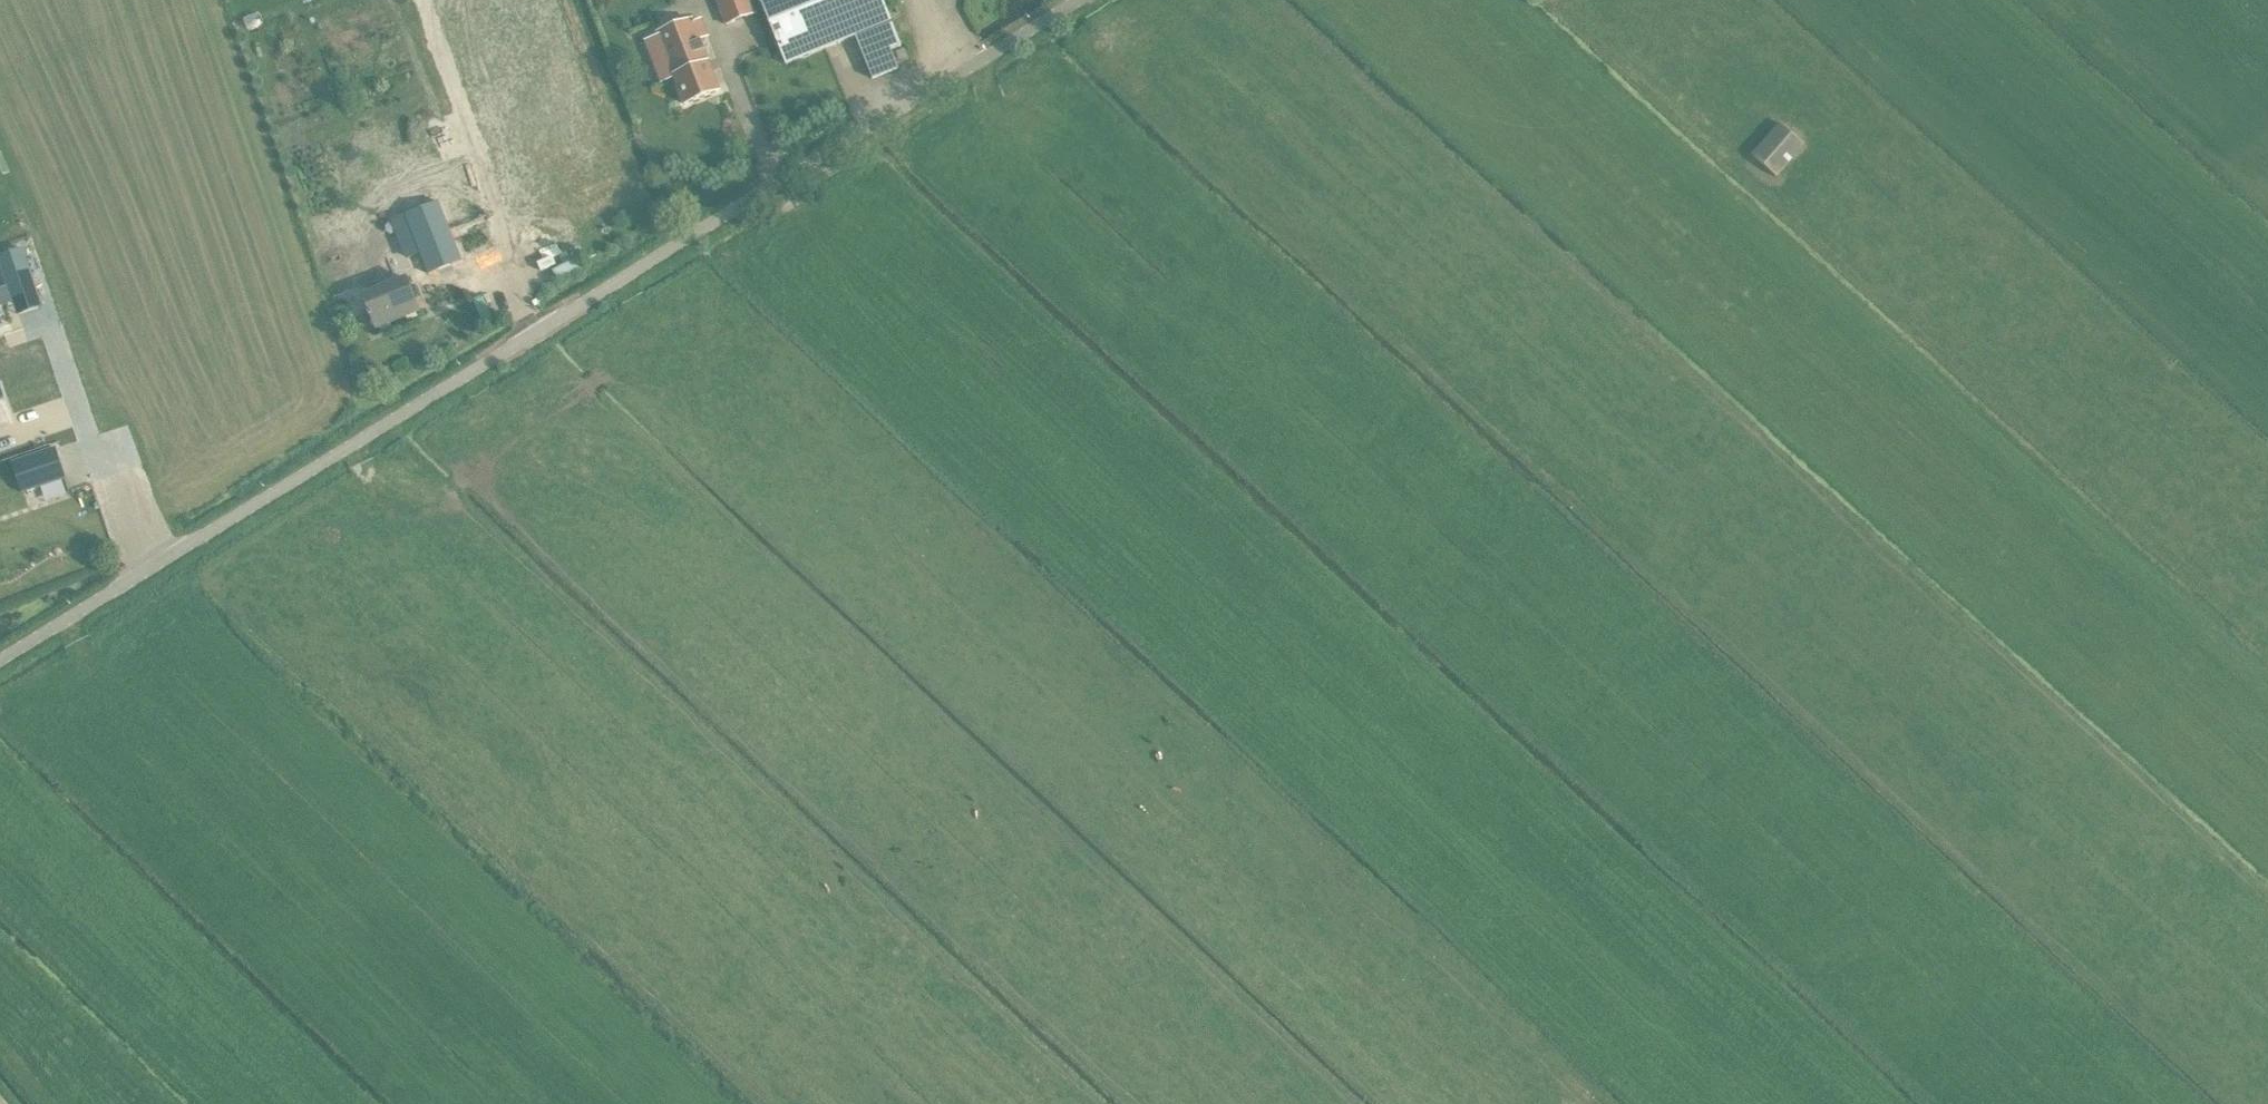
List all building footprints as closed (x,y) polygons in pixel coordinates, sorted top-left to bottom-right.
[(726,24),(755,13),(750,0),(717,0),(726,24)] [(693,20),(657,33),(685,104),(720,91),(700,39),(708,36),(702,19),(695,22),(695,21),(693,21),(693,20)] [(1775,177),(1804,146),(1780,124),(1751,155),(1775,177)] [(439,202),(406,215),(421,254),(429,273),(462,260),(439,202)] [(0,259),(0,260),(11,293),(34,285),(23,251),(0,259)] [(407,278),(363,295),(376,328),(419,311),(407,278)] [(11,423),(0,391),(0,427),(11,423)] [(55,448),(13,463),(22,493),(23,492),(45,485),(65,478),(55,448)]
